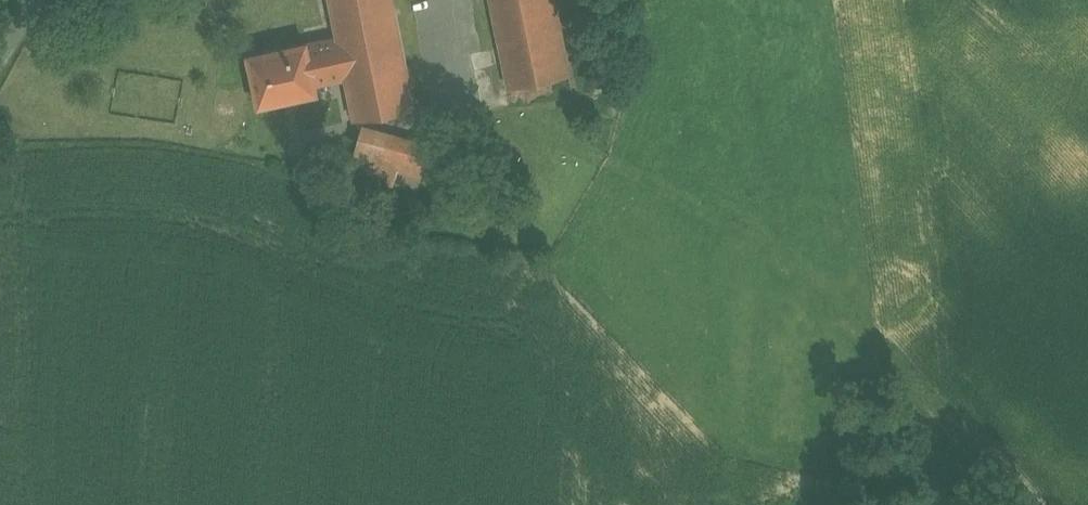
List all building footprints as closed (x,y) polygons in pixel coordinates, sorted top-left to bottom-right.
[(345,77),(354,118),(416,106),(394,0),(330,0),(345,77)] [(509,87),(570,75),(554,0),(491,0),(509,87)] [(414,21),(414,19),(413,17),(412,15),(410,14),(408,13),(406,14),(404,15),(403,17),(402,19),(403,21),(404,23),(406,25),(408,25),(411,24),(412,23),(414,21)] [(307,42),(249,55),(259,104),(317,92),(316,83),(345,77),(337,36),(307,43),(307,42)] [(436,143),(362,123),(359,136),(350,172),(424,192),(436,143)]
